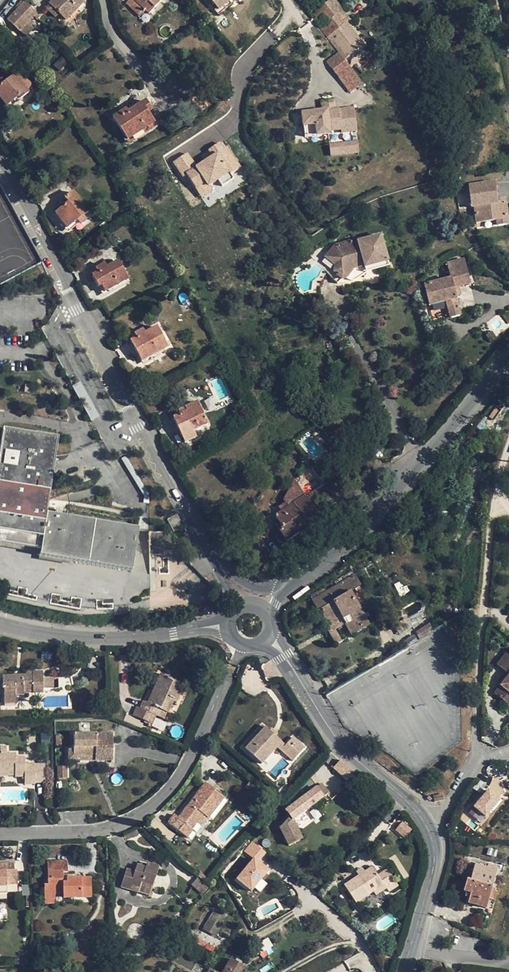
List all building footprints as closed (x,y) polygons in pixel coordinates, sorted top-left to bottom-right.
[(49,3),(59,13),(66,19),(84,1),(83,0),(52,0),(49,3)] [(161,0),(129,0),(127,3),(140,15),(146,10),(149,13),(161,0)] [(219,9),(230,0),(212,0),(219,9)] [(344,58),(362,43),(346,23),(350,19),(336,0),(328,0),(312,12),(320,22),(318,24),(338,51),(344,58)] [(8,19),(20,30),(30,19),(34,15),(37,19),(40,16),(37,12),(25,1),(8,19)] [(53,12),(57,16),(59,13),(49,3),(45,7),(52,14),(53,12)] [(20,30),(26,36),(34,27),(31,25),(34,22),(30,19),(20,30)] [(366,54),(369,52),(362,43),(344,58),(348,63),(351,66),(366,54)] [(374,48),(369,52),(366,54),(373,63),(375,66),(383,60),(374,48)] [(348,63),(344,58),(338,51),(327,60),(336,72),(348,63)] [(366,54),(351,66),(358,76),(373,63),(366,54)] [(351,66),(348,63),(336,72),(351,91),(363,82),(358,76),(351,66)] [(0,86),(0,96),(6,105),(18,97),(20,99),(29,92),(27,91),(30,89),(31,87),(31,85),(31,82),(29,80),(26,79),(23,80),(17,72),(0,86)] [(146,100),(129,111),(124,115),(122,112),(113,117),(127,139),(154,122),(148,112),(152,109),(146,100)] [(353,106),(301,108),(302,132),(325,131),(327,131),(327,128),(338,127),(338,131),(353,130),(354,130),(353,106)] [(327,131),(325,131),(325,145),(325,152),(353,152),(353,144),(353,130),(338,131),(338,127),(327,128),(327,131)] [(187,174),(201,197),(215,189),(213,186),(242,169),(225,141),(194,160),(188,151),(173,160),(183,177),(187,174)] [(494,215),(505,213),(503,202),(495,203),(489,204),(488,194),(494,194),(492,183),(465,186),(468,209),(471,209),(475,230),(496,227),(494,215)] [(83,216),(88,211),(74,192),(65,198),(68,203),(55,213),(67,228),(77,220),(80,223),(83,224),(85,221),(85,219),(83,216)] [(506,225),(505,213),(494,215),(496,227),(506,225)] [(376,266),(386,262),(378,235),(356,242),(356,239),(334,246),(339,248),(340,257),(333,266),(333,272),(338,280),(344,278),(347,280),(351,280),(364,273),(362,266),(375,263),(376,266)] [(333,264),(333,266),(340,257),(339,248),(334,246),(333,246),(323,259),(333,264)] [(453,287),(459,285),(470,282),(463,259),(447,263),(451,278),(424,285),(429,306),(446,301),(450,317),(460,314),(455,295),(453,287)] [(118,261),(106,267),(98,272),(92,275),(98,287),(101,285),(105,292),(128,280),(118,261)] [(387,266),(386,262),(376,266),(375,263),(362,266),(364,273),(387,266)] [(96,268),(98,272),(106,267),(104,263),(96,268)] [(157,327),(145,333),(137,337),(131,340),(142,361),(167,347),(157,327)] [(134,333),(137,337),(145,333),(142,329),(134,333)] [(186,411),(181,413),(173,417),(182,436),(193,431),(208,424),(197,402),(185,407),(186,411)] [(40,548),(38,555),(130,570),(137,528),(45,513),(57,436),(4,427),(0,447),(0,542),(40,548)] [(196,437),(193,431),(182,436),(185,443),(196,437)] [(304,466),(310,462),(305,457),(300,461),(304,466)] [(310,462),(304,466),(297,471),(300,475),(309,468),(312,465),(310,462)] [(309,468),(300,475),(294,480),(305,497),(324,484),(309,468)] [(285,495),(283,500),(285,503),(288,508),(281,512),(272,519),(286,541),(319,519),(305,497),(294,480),(287,491),(285,495)] [(278,507),(281,512),(288,508),(285,503),(278,507)] [(182,526),(176,514),(167,519),(173,531),(182,526)] [(312,599),(318,610),(350,592),(360,586),(354,575),(312,599)] [(352,620),(345,624),(352,635),(369,625),(350,592),(318,610),(316,611),(326,628),(349,616),(352,620)] [(408,620),(401,607),(392,613),(399,625),(408,620)] [(329,633),(335,630),(345,624),(352,620),(349,616),(326,628),(329,633)] [(439,628),(449,622),(445,616),(435,622),(439,628)] [(341,641),(335,630),(329,633),(336,644),(341,641)] [(409,646),(421,639),(418,635),(416,635),(406,642),(409,646)] [(506,653),(496,666),(505,674),(508,676),(500,685),(494,693),(504,702),(508,697),(508,656),(506,653)] [(43,677),(43,671),(28,672),(26,673),(26,675),(2,676),(3,687),(4,688),(5,703),(25,702),(25,694),(33,693),(33,692),(43,691),(43,688),(54,688),(53,677),(43,677)] [(185,685),(161,674),(147,702),(143,700),(140,707),(157,715),(160,708),(169,712),(175,700),(178,701),(185,685)] [(508,676),(505,674),(498,683),(500,685),(508,676)] [(153,723),(157,715),(140,707),(138,706),(135,714),(153,723)] [(263,725),(244,746),(263,763),(279,746),(295,759),(306,746),(294,736),(287,745),(263,725)] [(496,732),(494,731),(493,731),(491,731),(490,732),(489,733),(488,734),(489,736),(490,738),(493,739),(495,738),(496,736),(497,734),(496,732)] [(95,760),(112,760),(112,734),(74,734),(74,749),(74,755),(91,755),(91,752),(95,752),(95,760)] [(35,765),(26,766),(25,762),(25,756),(16,757),(16,758),(8,758),(7,752),(7,746),(1,746),(1,752),(0,752),(0,768),(7,767),(7,765),(15,765),(15,774),(15,776),(25,776),(25,783),(35,783),(35,765)] [(69,749),(69,760),(95,760),(95,752),(91,752),(91,755),(74,755),(74,749),(69,749)] [(354,771),(342,760),(335,767),(348,779),(354,771)] [(499,773),(508,768),(507,763),(496,768),(499,773)] [(15,774),(15,765),(7,765),(7,767),(0,768),(0,774),(15,774)] [(307,778),(298,789),(303,796),(315,788),(307,778)] [(494,779),(467,811),(481,823),(508,791),(494,779)] [(224,796),(206,783),(179,817),(175,814),(168,823),(186,837),(192,830),(191,829),(197,822),(202,814),(207,818),(224,796)] [(286,802),(283,805),(291,816),(286,823),(291,829),(298,824),(294,819),(329,793),(321,783),(315,788),(303,796),(298,789),(286,802)] [(207,818),(202,814),(197,822),(202,825),(207,818)] [(291,829),(286,823),(282,829),(295,846),(307,836),(298,824),(291,829)] [(396,830),(405,836),(410,829),(401,823),(396,830)] [(49,860),(50,882),(55,882),(55,891),(64,891),(65,895),(93,894),(92,876),(73,876),(73,881),(68,881),(64,881),(63,870),(70,870),(70,859),(49,860)] [(8,893),(7,871),(15,871),(14,862),(0,863),(0,893),(8,893)] [(127,869),(121,887),(130,889),(131,885),(140,888),(142,882),(153,886),(159,866),(148,863),(147,864),(146,867),(140,865),(137,865),(135,871),(127,869)] [(355,900),(390,872),(388,869),(379,874),(373,866),(365,871),(359,875),(345,884),(355,900)] [(486,908),(488,899),(491,889),(497,869),(488,867),(487,869),(482,868),(475,866),(471,881),(467,880),(463,893),(466,893),(471,895),(469,900),(468,903),(486,908)] [(245,871),(240,869),(237,875),(242,878),(245,871)] [(390,872),(355,900),(356,902),(373,891),(384,884),(387,888),(389,891),(398,885),(390,872)] [(46,891),(55,891),(55,882),(50,882),(45,882),(46,891)] [(376,895),(387,888),(384,884),(373,891),(376,895)] [(253,913),(278,898),(271,886),(246,901),(253,913)] [(497,892),(491,889),(488,899),(495,900),(497,892)] [(93,900),(93,894),(65,895),(64,891),(55,891),(56,900),(93,900)] [(221,895),(218,894),(216,895),(214,896),(213,899),(214,902),(216,904),(219,904),(222,903),(223,901),(223,898),(222,896),(221,895)] [(194,945),(214,958),(227,938),(218,931),(228,915),(216,907),(215,909),(209,905),(192,932),(199,937),(194,945)] [(237,971),(239,967),(229,962),(227,966),(223,971),(238,971),(237,971)] [(105,964),(103,971),(114,971),(115,966),(105,964)]
